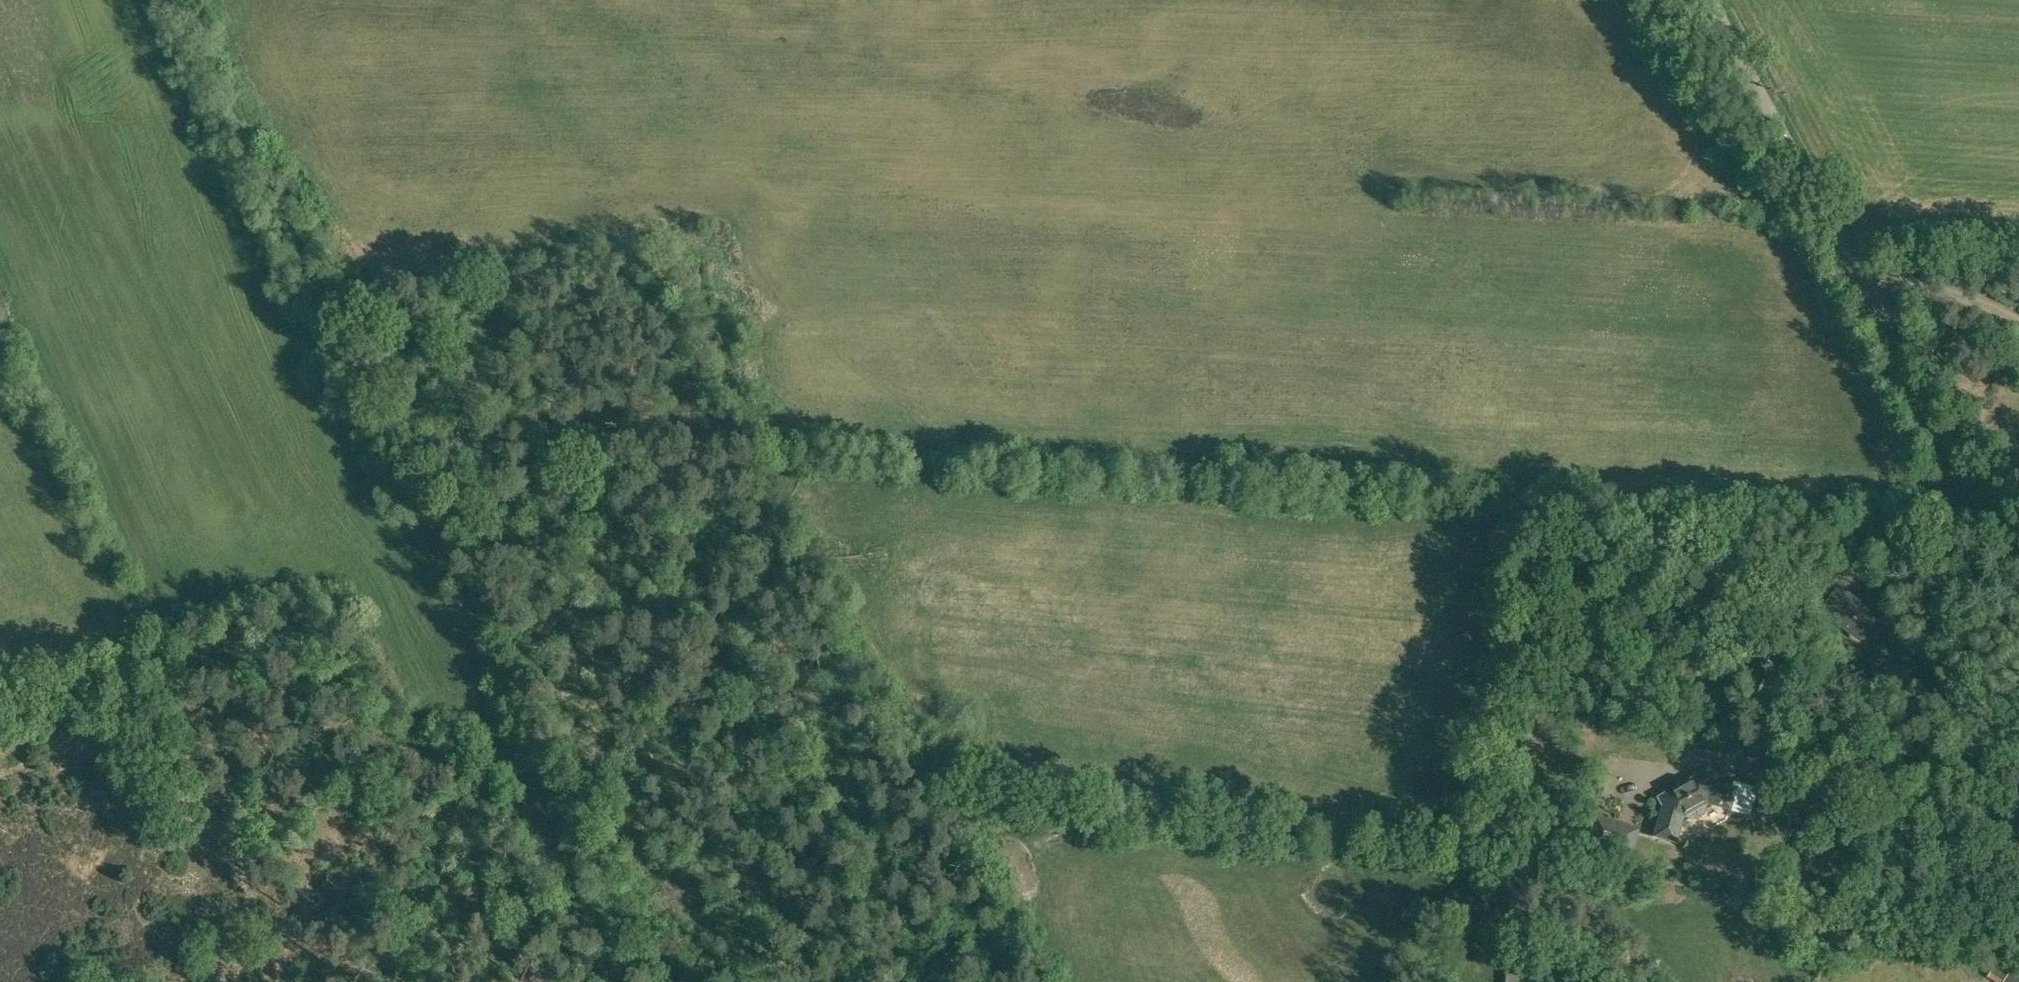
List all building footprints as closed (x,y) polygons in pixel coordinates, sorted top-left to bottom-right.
[(1861,639),(1878,617),(1863,606),(1861,609),(1837,590),(1821,610),(1847,630),(1849,629),(1861,639)] [(1676,789),(1660,798),(1664,807),(1656,836),(1675,841),(1682,818),(1685,816),(1690,819),(1695,819),(1703,814),(1705,810),(1706,804),(1709,803),(1729,808),(1734,790),(1708,783),(1703,774),(1687,783),(1683,781),(1677,785),(1676,789)] [(1613,827),(1614,823),(1596,818),(1588,845),(1630,857),(1636,833),(1613,827)] [(2005,981),(2018,981),(2018,978),(1999,966),(1994,974),(2005,981)]
